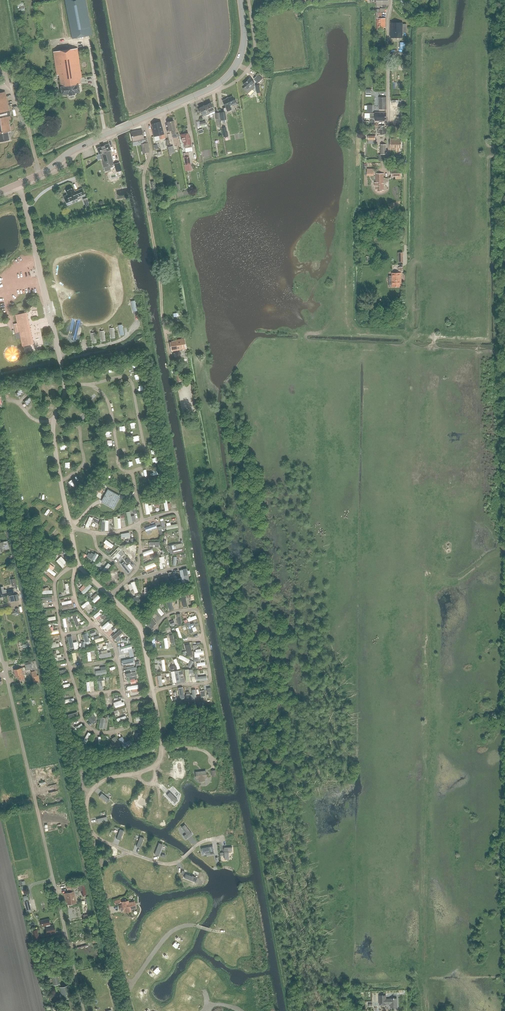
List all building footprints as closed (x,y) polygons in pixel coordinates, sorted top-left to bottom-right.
[(72,39),(92,35),(85,0),(65,0),(72,39)] [(385,18),(382,18),(382,12),(376,12),(376,18),(377,18),(377,30),(383,29),(383,28),(385,28),(385,18)] [(390,24),(390,37),(403,37),(403,32),(406,32),(406,24),(403,24),(400,24),(400,22),(393,22),(393,24),(390,24)] [(79,80),(82,77),(77,49),(53,52),(57,76),(59,75),(61,87),(60,87),(62,95),(68,94),(69,96),(71,98),(73,97),(74,95),(74,93),(79,92),(78,85),(80,85),(79,80)] [(257,76),(254,79),(258,83),(261,81),(260,80),(263,78),(259,74),(257,76)] [(244,85),(245,87),(243,89),(248,94),(255,88),(254,86),(253,84),(254,83),(250,78),(244,85)] [(11,132),(9,120),(10,120),(5,92),(0,93),(0,142),(9,140),(8,132),(11,132)] [(222,101),(227,111),(231,109),(230,106),(232,105),(233,106),(237,104),(235,100),(234,100),(233,96),(222,101)] [(215,113),(214,111),(210,103),(205,105),(209,114),(209,115),(215,113)] [(209,115),(209,114),(205,105),(199,108),(198,109),(199,113),(201,112),(203,116),(206,115),(206,117),(209,115)] [(172,135),(176,134),(175,130),(173,121),(167,122),(169,132),(171,131),(172,135)] [(161,139),(165,138),(161,122),(151,124),(152,129),(152,130),(154,137),(160,135),(161,139)] [(379,126),(378,133),(379,133),(379,135),(387,135),(386,127),(385,127),(385,126),(379,126)] [(133,134),(131,134),(132,139),(134,139),(134,141),(138,140),(141,139),(143,139),(142,130),(133,132),(133,134)] [(190,137),(189,137),(188,133),(181,135),(182,141),(183,141),(184,145),(185,149),(192,148),(190,137)] [(401,141),(400,141),(399,139),(390,139),(390,150),(396,149),(396,151),(400,151),(400,149),(400,148),(401,148),(401,141)] [(114,165),(109,150),(110,150),(108,144),(97,149),(99,154),(100,154),(104,168),(114,165)] [(66,191),(67,195),(63,196),(66,203),(70,201),(77,198),(77,197),(84,194),(82,189),(75,192),(73,188),(66,191)] [(399,285),(401,285),(400,273),(392,273),(392,287),(399,287),(399,285)] [(25,314),(17,315),(24,345),(31,344),(25,314)] [(171,352),(186,349),(184,339),(175,340),(175,342),(170,343),(171,352)] [(19,387),(16,395),(21,397),(24,390),(19,387)] [(50,391),(45,394),(48,400),(53,397),(50,391)] [(30,397),(23,402),(27,407),(33,401),(30,397)] [(113,508),(119,497),(108,491),(102,502),(113,508)] [(130,511),(126,511),(129,523),(136,522),(135,515),(131,515),(130,511)] [(122,528),(121,518),(125,518),(125,515),(114,516),(115,528),(122,528)] [(90,516),(86,525),(90,527),(94,518),(90,516)] [(106,543),(104,546),(108,549),(110,547),(112,548),(115,545),(106,539),(104,542),(106,543)] [(179,547),(178,543),(169,545),(170,553),(184,551),(184,547),(179,547)] [(119,547),(111,555),(113,557),(119,552),(122,555),(124,552),(119,547)] [(129,554),(132,559),(135,557),(131,548),(125,551),(127,555),(129,554)] [(92,552),(89,557),(95,560),(99,553),(96,552),(95,554),(92,552)] [(62,566),(67,561),(62,555),(57,560),(62,566)] [(106,572),(112,565),(109,562),(102,570),(106,572)] [(50,563),(48,566),(50,567),(48,570),(55,575),(57,573),(53,570),(55,567),(50,563)] [(115,567),(108,573),(112,577),(119,570),(115,567)] [(133,582),(130,584),(135,591),(138,589),(133,582)] [(84,593),(90,587),(86,583),(80,589),(84,593)] [(5,596),(14,594),(13,589),(5,590),(6,592),(4,593),(3,587),(0,588),(0,597),(5,596)] [(96,593),(92,597),(96,602),(100,598),(96,593)] [(82,605),(84,608),(92,602),(89,599),(82,605)] [(100,614),(104,611),(102,609),(94,615),(98,620),(102,617),(100,614)] [(72,616),(76,626),(81,624),(77,614),(72,616)] [(157,624),(152,616),(146,620),(151,628),(157,624)] [(191,633),(198,630),(196,625),(200,624),(197,619),(187,623),(191,633)] [(107,628),(108,630),(113,626),(110,621),(102,626),(105,629),(107,628)] [(166,634),(172,632),(168,622),(165,624),(166,627),(164,628),(166,634)] [(51,633),(58,633),(58,630),(53,630),(53,623),(46,623),(47,631),(50,631),(51,633)] [(120,629),(112,636),(115,639),(123,632),(120,629)] [(84,645),(92,642),(88,632),(82,634),(84,640),(80,641),(83,648),(85,647),(84,645)] [(185,644),(187,651),(183,651),(184,655),(193,654),(191,643),(185,644)] [(135,656),(132,645),(121,647),(121,651),(124,650),(124,653),(129,651),(130,657),(135,656)] [(135,657),(121,660),(122,665),(136,663),(135,657)] [(37,682),(40,682),(39,675),(37,676),(36,671),(31,672),(30,670),(37,668),(35,661),(25,663),(27,675),(31,674),(32,678),(32,677),(33,683),(34,683),(34,685),(37,684),(37,682)] [(19,680),(24,679),(21,667),(14,669),(16,677),(19,677),(19,680)] [(183,669),(171,671),(173,682),(181,681),(179,675),(184,674),(183,669)] [(119,712),(116,713),(118,721),(128,719),(127,715),(120,717),(119,712)] [(99,727),(106,729),(109,718),(102,716),(99,727)] [(82,722),(75,728),(77,731),(84,726),(82,722)] [(112,737),(117,750),(122,748),(117,735),(112,737)] [(206,771),(196,773),(196,778),(199,778),(199,781),(204,780),(204,777),(206,777),(206,771)] [(48,793),(58,791),(56,784),(47,786),(48,793)] [(68,904),(76,903),(74,891),(64,893),(66,903),(67,903),(68,904)] [(128,903),(128,901),(124,902),(124,904),(121,905),(122,910),(124,910),(125,912),(130,911),(130,909),(133,908),(132,903),(128,903)] [(48,936),(51,935),(50,933),(55,932),(54,926),(50,927),(49,920),(40,922),(42,927),(46,925),(46,927),(46,928),(48,936)] [(63,999),(71,998),(68,986),(61,988),(63,999)] [(379,995),(379,1005),(386,1005),(386,1004),(391,1004),(391,1008),(397,1008),(397,999),(391,999),(386,999),(386,995),(379,995)]
